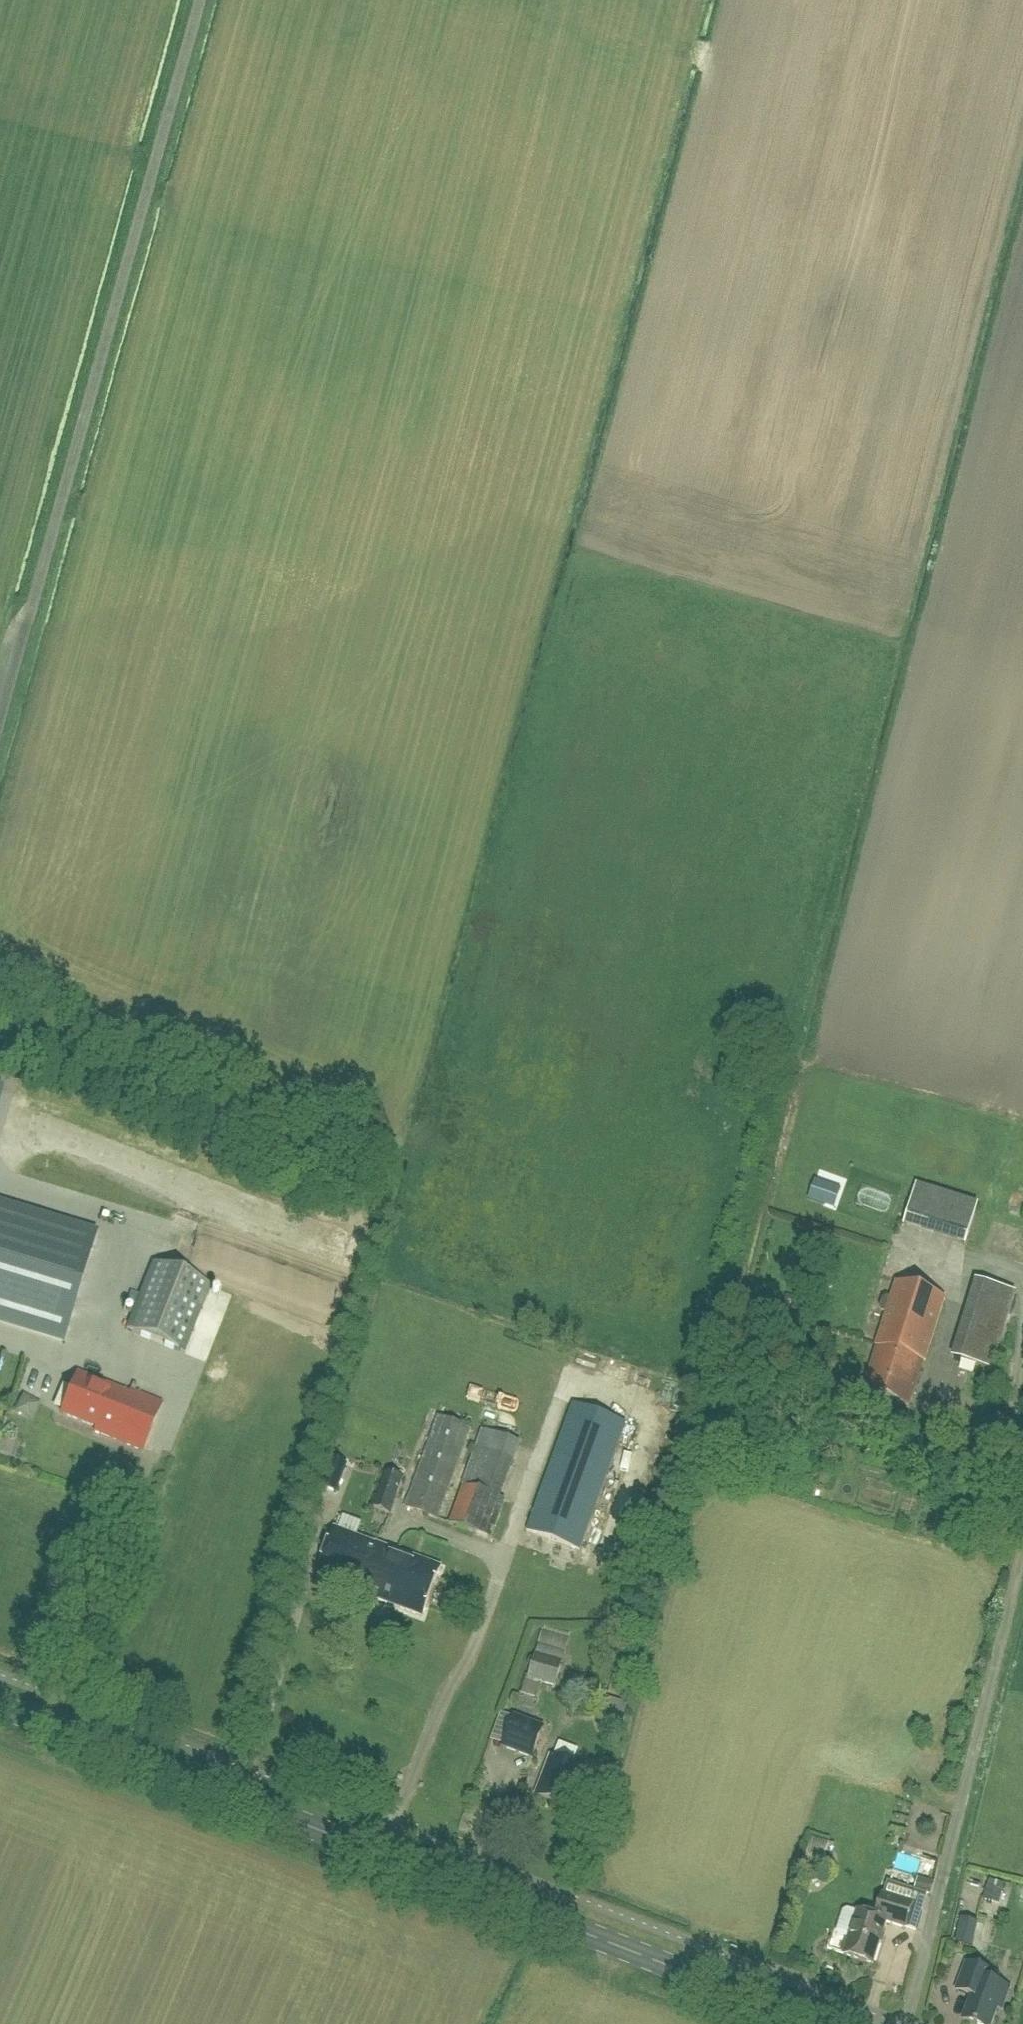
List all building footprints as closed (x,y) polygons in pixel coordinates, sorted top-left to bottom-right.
[(815,1181),(808,1201),(825,1207),(832,1187),(815,1181)] [(886,1214),(892,1195),(861,1185),(854,1203),(886,1214)] [(964,1247),(977,1205),(916,1186),(903,1228),(964,1247)] [(95,1237),(0,1208),(0,1322),(63,1341),(95,1237)] [(184,1355),(210,1288),(153,1264),(126,1331),(184,1355)] [(992,1372),(1016,1295),(974,1282),(950,1359),(992,1372)] [(877,1336),(927,1351),(931,1353),(947,1301),(893,1284),(877,1336)] [(909,1409),(927,1351),(877,1336),(874,1348),(878,1349),(863,1395),(909,1409)] [(112,1390),(107,1387),(76,1375),(60,1415),(91,1428),(89,1432),(142,1453),(162,1405),(117,1387),(112,1390)] [(582,1551),(628,1427),(576,1408),(530,1532),(582,1551)] [(438,1521),(471,1431),(439,1419),(406,1509),(438,1521)] [(331,1463),(322,1488),(337,1494),(346,1468),(331,1463)] [(389,1516),(403,1479),(384,1472),(370,1509),(389,1516)] [(504,1503),(463,1487),(449,1525),(491,1540),(504,1503)] [(355,1588),(353,1593),(379,1602),(397,1555),(335,1532),(319,1575),(355,1588)] [(441,1568),(398,1552),(397,1555),(379,1602),(422,1619),(441,1568)] [(554,1688),(562,1662),(568,1640),(542,1632),(535,1654),(527,1681),(554,1688)] [(605,1702),(601,1717),(621,1723),(626,1708),(605,1702)] [(532,1761),(544,1728),(512,1716),(500,1749),(532,1761)] [(573,1766),(578,1751),(559,1744),(554,1759),(551,1758),(545,1775),(549,1776),(540,1798),(567,1808),(575,1786),(579,1788),(585,1771),(573,1766)] [(830,1844),(809,1840),(804,1860),(825,1865),(830,1844)] [(917,1891),(930,1896),(934,1884),(920,1880),(917,1891)] [(857,1913),(857,1914),(847,1911),(842,1913),(836,1932),(838,1937),(849,1941),(844,1956),(873,1965),(886,1924),(916,1933),(927,1896),(887,1883),(876,1919),(857,1913)] [(983,1902),(999,1907),(1003,1893),(987,1889),(983,1902)] [(962,1920),(955,1945),(971,1949),(977,1924),(962,1920)] [(1010,1989),(990,1982),(993,1974),(967,1965),(957,1992),(972,1998),(963,2022),(968,2023),(992,2023),(997,2009),(1002,2011),(1010,1989)]
